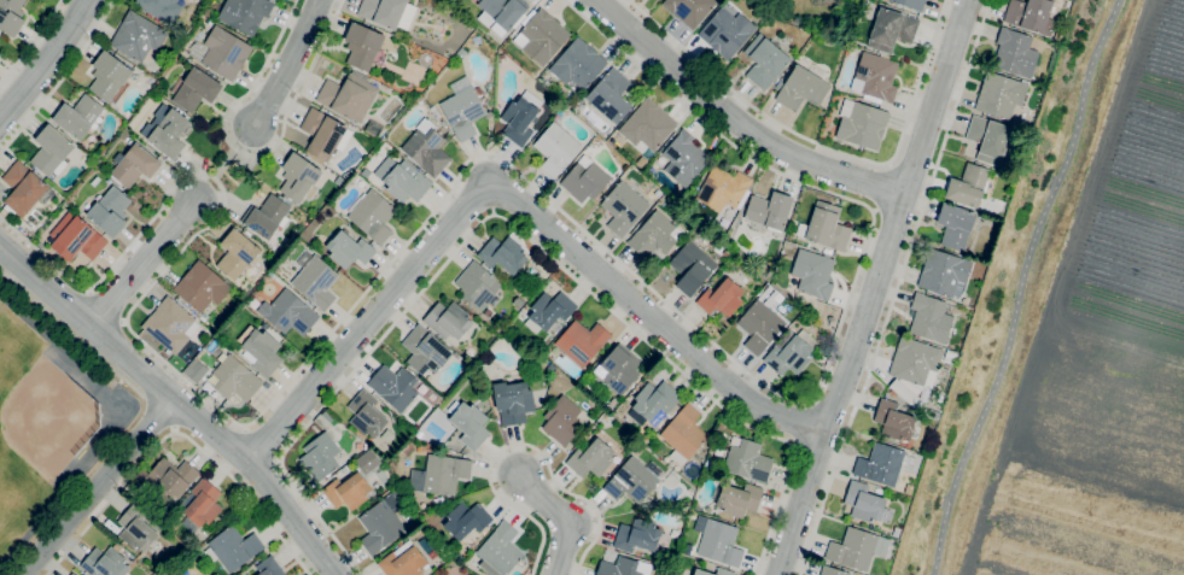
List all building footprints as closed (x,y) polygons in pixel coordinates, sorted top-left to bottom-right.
[(13,37),(0,28),(0,0),(25,0),(19,10),(24,12),(22,18),(25,20),(13,37)] [(132,5),(134,0),(178,0),(176,2),(182,7),(171,27),(132,5)] [(217,18),(227,0),(271,0),(275,2),(267,18),(263,16),(252,37),(217,18)] [(357,14),(363,0),(408,0),(395,31),(357,14)] [(477,5),(481,0),(509,0),(521,0),(529,6),(526,10),(523,13),(526,16),(514,29),(512,27),(507,33),(494,20),(488,28),(477,18),(484,11),(477,5)] [(661,5),(666,0),(714,0),(717,2),(693,30),(672,13),(661,5)] [(887,1),(887,0),(926,0),(922,12),(887,1)] [(1003,22),(1009,0),(1017,0),(1027,4),(1028,0),(1053,0),(1043,34),(1003,22)] [(415,7),(406,3),(398,21),(407,25),(415,7)] [(727,61),(707,45),(696,35),(722,6),(735,18),(739,12),(757,28),(751,35),(750,35),(727,61)] [(543,66),(513,40),(525,27),(520,23),(531,10),(536,13),(542,7),(554,18),(554,19),(571,34),(543,66)] [(891,55),(867,47),(880,7),(920,20),(911,45),(897,40),(897,39),(891,55)] [(141,64),(109,45),(129,8),(169,31),(157,52),(150,48),(141,64)] [(368,72),(346,63),(352,51),(346,48),(349,42),(344,40),(352,22),(385,36),(379,51),(378,51),(368,72)] [(232,82),(200,63),(210,48),(204,45),(216,24),(253,47),(232,82)] [(1031,80),(992,68),(996,54),(997,54),(999,43),(997,42),(1002,27),(1007,28),(1005,29),(1033,37),(1030,48),(1039,52),(1031,80)] [(764,92),(745,76),(756,63),(748,57),(742,53),(759,33),(791,60),(764,92)] [(568,80),(565,84),(548,70),(577,37),(596,53),(597,53),(608,63),(582,92),(568,80)] [(461,58),(455,52),(462,46),(467,52),(461,58)] [(109,104),(89,88),(97,78),(92,75),(97,69),(92,66),(104,49),(133,71),(123,84),(122,84),(109,104)] [(892,105),(881,101),(880,105),(862,99),(864,94),(850,89),(863,52),(879,57),(880,53),(892,58),(891,60),(898,64),(891,86),(897,88),(892,105)] [(794,112),(774,100),(782,86),(782,87),(797,64),(824,81),(824,82),(832,86),(818,107),(803,98),(794,112)] [(192,113),(171,100),(193,66),(223,86),(211,104),(203,98),(192,113)] [(616,125),(610,121),(584,98),(600,80),(601,80),(612,66),(631,82),(619,95),(631,106),(616,125)] [(361,124),(352,119),(351,121),(315,100),(327,78),(342,87),(351,69),(367,77),(366,81),(380,88),(361,124)] [(1010,122),(974,110),(987,72),(1020,83),(1021,82),(1028,84),(1021,106),(1015,105),(1010,122)] [(461,142),(439,104),(472,86),(474,88),(479,86),(483,93),(478,95),(488,113),(471,123),(477,134),(461,142)] [(521,147),(501,134),(508,124),(500,118),(512,101),(515,104),(520,96),(521,98),(526,90),(542,101),(537,110),(538,111),(533,118),(536,119),(532,124),(530,122),(526,128),(532,133),(521,147)] [(81,141),(52,119),(64,102),(74,108),(84,93),(105,108),(92,125),(81,141)] [(640,141),(635,147),(617,131),(646,98),(647,99),(648,98),(658,106),(678,123),(653,152),(640,141)] [(876,152),(835,139),(841,117),(839,116),(844,99),(890,113),(885,128),(885,127),(876,152)] [(438,118),(430,108),(433,105),(442,115),(438,118)] [(328,163),(315,156),(313,158),(307,154),(308,151),(305,149),(314,135),(299,128),(311,106),(348,127),(346,129),(352,131),(342,151),(336,148),(328,163)] [(174,160),(147,140),(158,125),(152,122),(159,112),(165,117),(171,107),(191,122),(179,139),(186,145),(174,160)] [(999,168),(975,159),(980,145),(964,139),(973,115),(990,121),(988,124),(1011,131),(999,168)] [(433,178),(420,166),(421,165),(401,148),(418,129),(416,128),(425,117),(434,125),(432,128),(447,140),(439,148),(451,158),(433,178)] [(48,177),(30,162),(42,147),(35,140),(49,123),(75,147),(64,160),(68,164),(58,176),(53,172),(48,177)] [(552,180),(538,168),(546,159),(531,147),(552,123),(581,147),(552,180)] [(684,189),(663,170),(670,162),(660,154),(678,134),(678,133),(683,128),(689,134),(688,134),(695,140),(694,142),(701,149),(706,154),(705,154),(710,159),(692,180),(693,180),(684,189)] [(129,189),(121,183),(119,186),(109,176),(124,157),(124,156),(136,142),(162,164),(150,178),(146,176),(146,177),(142,174),(129,189)] [(299,204),(292,199),(291,201),(284,196),(285,194),(280,190),(287,180),(282,176),(286,171),(281,168),(293,151),(323,172),(314,186),(313,186),(299,204)] [(581,203),(559,183),(578,163),(577,162),(584,154),(593,162),(593,163),(611,178),(593,200),(587,195),(581,203)] [(402,203),(386,188),(389,186),(383,181),(381,181),(373,174),(389,157),(397,164),(397,163),(399,164),(404,159),(418,171),(419,170),(433,183),(416,203),(409,195),(402,203)] [(22,218),(4,201),(13,189),(0,178),(17,159),(30,170),(49,187),(22,218)] [(978,209),(944,198),(950,178),(961,182),(966,163),(990,170),(987,177),(990,178),(985,193),(982,193),(980,199),(981,199),(978,209)] [(725,203),(719,213),(694,199),(713,165),(734,177),(737,171),(752,180),(746,189),(751,192),(740,210),(736,207),(736,209),(725,203)] [(620,239),(606,227),(613,217),(600,205),(620,180),(649,204),(631,224),(632,225),(620,239)] [(113,239),(86,215),(97,201),(98,203),(113,184),(132,200),(123,211),(128,215),(124,219),(127,222),(113,239)] [(380,246),(346,217),(372,188),(397,210),(384,224),(392,231),(380,246)] [(782,233),(764,227),(764,225),(743,218),(751,195),(770,201),(772,192),(793,198),(791,209),(793,210),(789,221),(787,219),(782,233)] [(269,241),(241,222),(252,206),(259,210),(270,193),(291,206),(279,223),(280,224),(269,241)] [(844,252),(804,240),(805,237),(795,235),(799,223),(809,227),(817,200),(841,209),(836,224),(851,229),(844,252)] [(962,253),(940,246),(946,227),(935,223),(941,203),(975,215),(969,231),(975,234),(972,245),(966,242),(962,253)] [(645,262),(625,245),(657,210),(675,227),(676,224),(687,234),(678,245),(675,241),(664,256),(657,248),(645,262)] [(69,263),(49,246),(56,239),(49,234),(69,211),(75,217),(76,215),(109,241),(93,260),(80,250),(69,263)] [(234,281),(216,265),(229,251),(221,244),(234,227),(261,250),(249,264),(234,281)] [(345,270),(329,256),(332,252),(325,246),(331,239),(332,240),(342,229),(357,242),(361,237),(377,251),(364,264),(356,257),(345,270)] [(514,276),(497,262),(492,268),(477,254),(492,236),(502,244),(508,236),(525,250),(521,253),(529,258),(514,276)] [(687,295),(676,286),(683,276),(669,263),(689,240),(717,264),(708,274),(707,274),(687,295)] [(829,301),(797,291),(800,280),(789,276),(798,248),(834,260),(827,283),(834,286),(829,301)] [(952,298),(917,287),(929,248),(972,262),(964,283),(960,298),(952,295),(952,298)] [(323,312),(320,310),(320,309),(291,283),(315,254),(339,275),(327,289),(337,297),(323,312)] [(200,313),(173,289),(199,259),(233,287),(217,304),(212,300),(200,313)] [(480,312),(459,294),(462,289),(455,282),(474,259),(496,278),(495,280),(502,284),(495,293),(496,293),(480,312)] [(729,317),(719,309),(718,310),(715,306),(707,315),(694,303),(707,288),(713,294),(727,277),(743,292),(739,298),(742,301),(729,317)] [(303,336),(291,327),(285,334),(264,316),(263,316),(257,311),(266,300),(270,305),(286,287),(321,316),(303,336)] [(536,334),(524,323),(535,310),(531,307),(544,292),(553,299),(560,291),(578,306),(565,321),(559,316),(547,331),(542,327),(536,334)] [(945,345),(909,333),(916,311),(910,309),(915,292),(947,303),(943,313),(953,317),(945,345)] [(175,356),(141,325),(168,295),(196,319),(194,321),(200,325),(175,356)] [(457,340),(450,334),(444,340),(422,321),(438,301),(447,309),(454,300),(469,315),(467,317),(473,323),(457,340)] [(757,357),(743,346),(751,338),(736,325),(757,300),(785,323),(757,357)] [(489,318),(483,315),(488,309),(494,312),(489,318)] [(583,368),(554,344),(574,319),(589,331),(596,322),(611,335),(583,368)] [(422,375),(407,362),(414,353),(402,344),(418,323),(453,353),(450,356),(453,358),(447,365),(444,363),(436,372),(430,368),(422,375)] [(267,379),(252,365),(253,364),(241,356),(246,351),(241,346),(243,344),(238,340),(251,324),(255,329),(256,328),(262,333),(264,330),(281,345),(274,352),(284,360),(267,379)] [(781,377),(762,360),(774,346),(781,351),(794,335),(795,336),(801,329),(818,342),(812,350),(807,357),(810,359),(797,375),(788,368),(781,377)] [(918,399),(923,386),(888,375),(900,336),(943,351),(935,372),(937,372),(932,389),(931,388),(926,404),(918,399)] [(622,395),(602,380),(608,372),(600,365),(619,344),(634,356),(634,354),(641,362),(635,369),(640,374),(622,395)] [(246,401),(235,392),(228,399),(214,387),(220,380),(212,374),(229,353),(259,380),(261,379),(264,381),(246,401)] [(197,383),(182,371),(188,364),(189,364),(194,357),(209,369),(197,383)] [(401,413),(371,387),(371,388),(367,385),(384,364),(396,375),(403,366),(418,380),(412,387),(419,393),(401,413)] [(916,411),(888,387),(896,377),(918,398),(918,400),(922,404),(916,411)] [(641,426),(626,413),(637,401),(634,398),(648,382),(655,389),(664,380),(682,397),(664,417),(658,412),(649,422),(647,419),(641,426)] [(502,427),(500,410),(496,411),(492,383),(506,381),(507,385),(526,382),(527,391),(532,389),(535,410),(525,412),(526,423),(502,427)] [(374,438),(368,432),(364,435),(349,422),(356,413),(348,406),(363,388),(378,400),(373,406),(390,421),(374,438)] [(564,447),(542,428),(548,421),(543,417),(562,394),(581,410),(574,418),(583,426),(564,447)] [(900,441),(880,435),(883,424),(874,422),(881,398),(899,404),(896,412),(915,418),(908,440),(902,438),(900,441)] [(473,452),(459,439),(465,433),(448,419),(453,415),(447,410),(456,400),(461,404),(463,401),(469,406),(472,404),(489,418),(482,426),(490,434),(473,452)] [(688,460),(659,435),(688,401),(701,413),(694,423),(708,436),(688,460)] [(928,421),(925,419),(926,417),(922,416),(926,409),(939,412),(938,417),(937,421),(929,418),(928,421)] [(317,483),(299,459),(307,453),(303,447),(326,430),(340,450),(333,456),(340,465),(317,483)] [(765,485),(762,483),(762,481),(723,469),(734,435),(762,445),(759,454),(774,459),(765,485)] [(599,477),(590,469),(582,479),(565,463),(578,448),(583,453),(597,436),(614,451),(610,458),(613,462),(599,477)] [(894,487),(852,474),(858,457),(869,460),(875,441),(905,451),(904,456),(916,459),(912,470),(900,467),(894,487)] [(407,456),(401,452),(408,442),(414,447),(407,456)] [(455,495),(408,489),(412,469),(426,470),(428,453),(472,460),(469,479),(457,477),(455,495)] [(640,504),(624,491),(616,500),(602,488),(632,454),(645,467),(647,465),(647,467),(651,462),(663,471),(658,477),(660,480),(640,504)] [(171,506),(152,489),(146,498),(135,488),(151,470),(163,457),(177,469),(186,459),(200,474),(197,476),(189,485),(191,485),(171,506)] [(351,511),(344,501),(336,509),(321,489),(337,477),(342,483),(358,471),(373,489),(366,494),(368,498),(351,511)] [(200,528),(193,522),(193,521),(183,512),(197,497),(191,492),(203,477),(221,493),(215,501),(222,509),(209,524),(205,522),(200,528)] [(870,523),(851,516),(853,506),(844,503),(852,479),(870,485),(867,493),(886,499),(882,512),(883,512),(881,521),(873,518),(870,523)] [(742,518),(723,512),(724,509),(716,506),(723,485),(743,491),(746,483),(763,488),(756,512),(746,509),(742,518)] [(372,556),(360,540),(369,533),(358,517),(383,498),(407,529),(372,556)] [(459,541),(450,532),(449,532),(443,526),(450,520),(447,515),(462,500),(469,510),(477,503),(479,507),(482,505),(494,518),(479,533),(474,527),(459,541)] [(145,552),(138,546),(135,550),(118,535),(124,528),(117,522),(133,503),(148,515),(142,521),(158,535),(145,552)] [(631,553),(613,546),(620,523),(632,527),(635,517),(655,523),(654,528),(661,530),(654,552),(634,545),(631,553)] [(524,553),(505,574),(485,574),(491,567),(476,553),(501,523),(501,522),(503,518),(519,532),(511,541),(524,553)] [(739,567),(696,555),(707,518),(737,528),(733,547),(743,551),(739,567)] [(229,574),(218,558),(211,563),(203,552),(210,547),(206,544),(232,524),(244,540),(255,532),(266,546),(229,574)] [(867,570),(824,557),(829,540),(842,544),(847,526),(890,539),(883,558),(873,555),(867,570)] [(898,538),(892,535),(896,527),(900,529),(898,538)] [(130,569),(125,574),(91,574),(80,565),(95,547),(104,553),(110,546),(112,547),(116,544),(122,548),(118,552),(127,561),(124,563),(130,569)] [(425,571),(420,574),(385,574),(377,564),(392,551),(397,558),(414,545),(428,563),(422,568),(425,571)] [(432,561),(427,555),(433,550),(438,556),(432,561)] [(286,574),(284,574),(258,574),(261,573),(256,567),(270,555),(286,574)] [(652,567),(649,574),(643,574),(596,574),(601,561),(616,565),(619,556),(652,567)] [(851,574),(850,574),(820,574),(823,564),(851,574)] [(734,573),(716,567),(713,574),(693,568),(691,574),(734,574),(734,573)]
